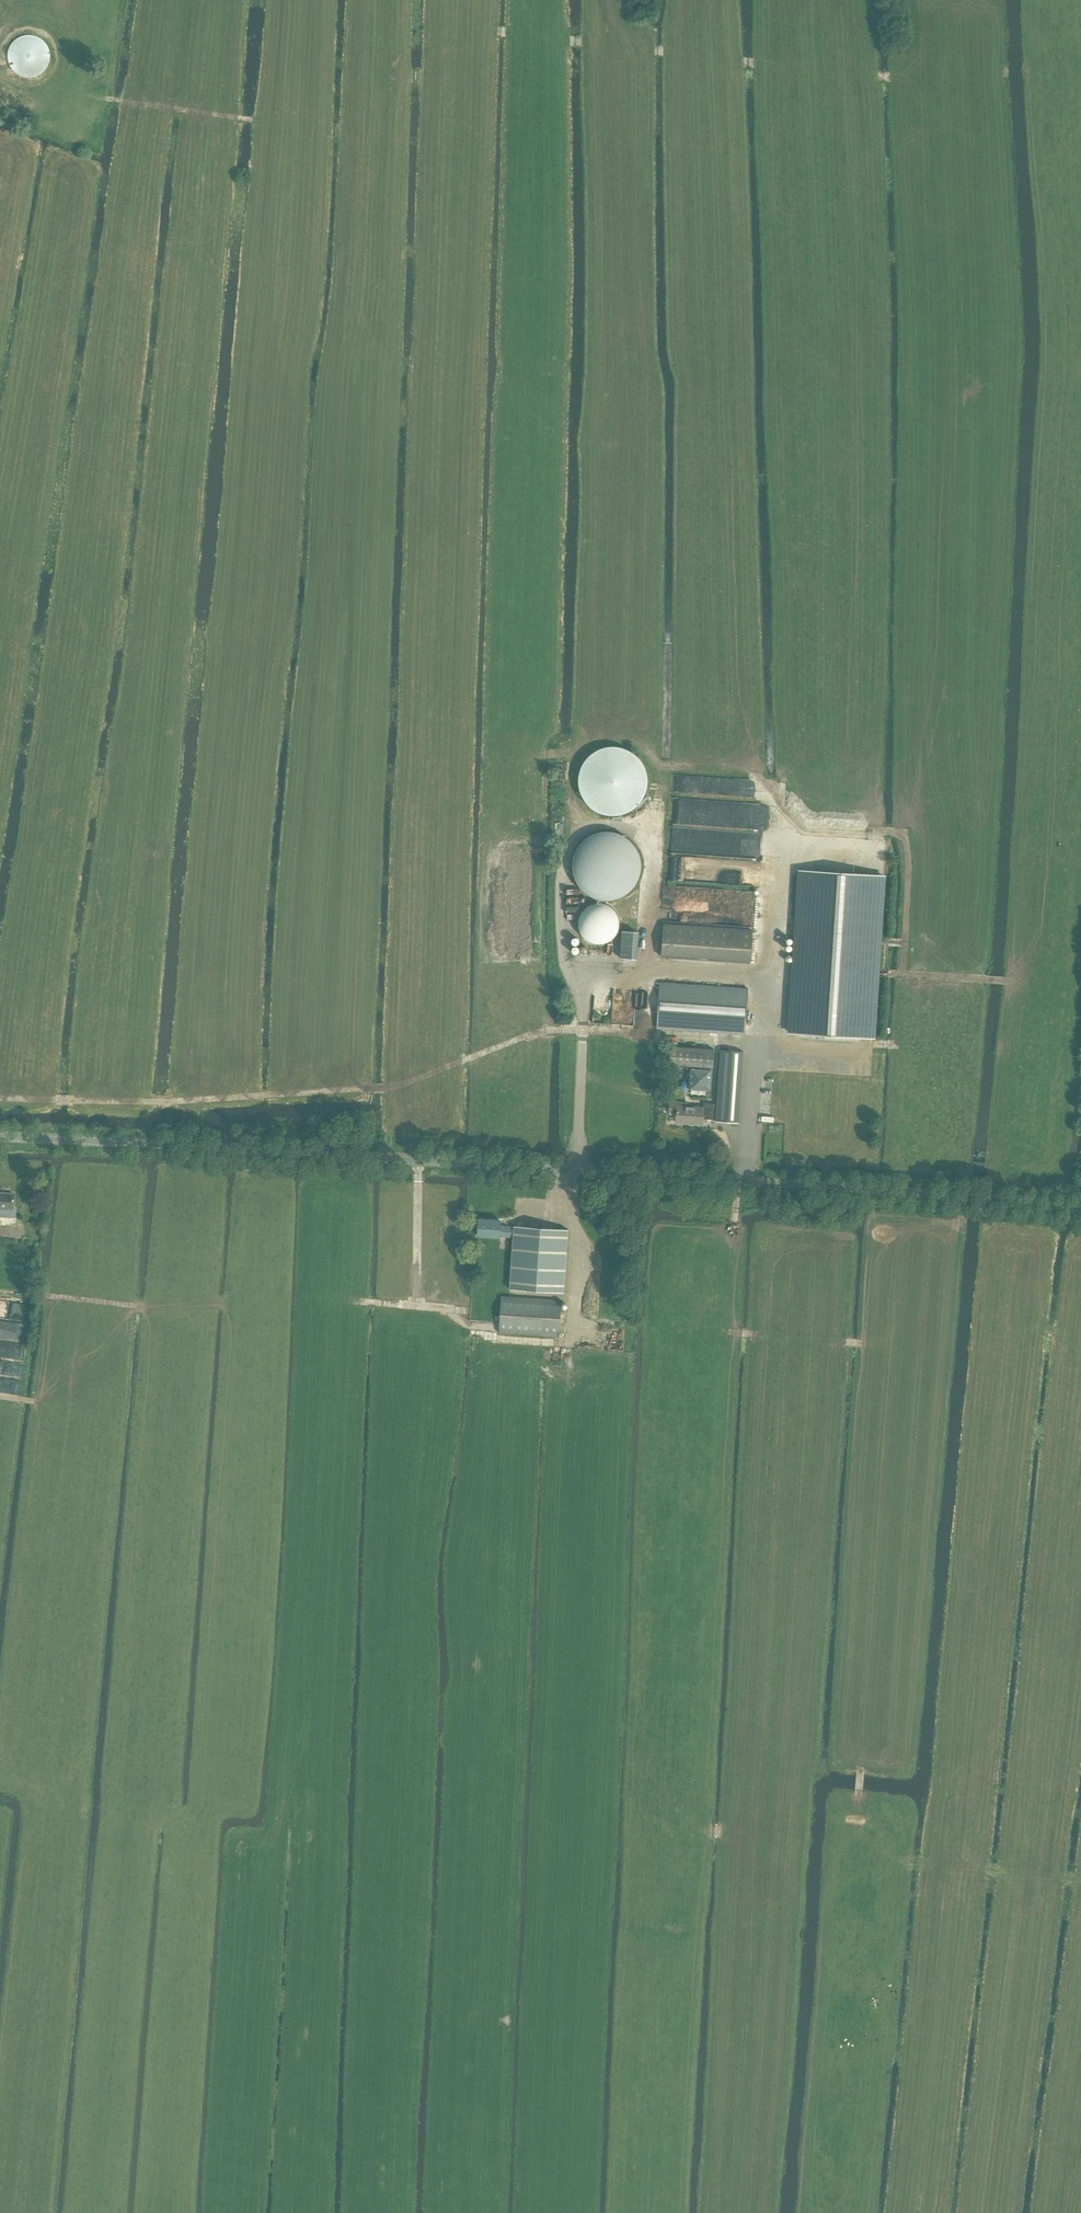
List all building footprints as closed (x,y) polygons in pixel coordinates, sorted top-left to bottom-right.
[(579,775),(579,781),(579,787),(581,794),(584,799),(588,804),(592,809),(598,812),(604,814),(610,816),(616,816),(622,814),(628,812),(634,809),(638,805),(642,800),(645,794),(647,788),(648,782),(647,775),(645,769),(643,763),(639,758),(634,754),(629,751),(623,748),(617,747),(610,747),(604,748),(598,750),(593,754),(588,758),(584,763),(581,769),(579,775)] [(575,854),(574,857),(573,860),(573,863),(573,866),(573,869),(573,872),(574,875),(575,878),(576,881),(578,883),(579,886),(581,888),(583,890),(585,892),(588,894),(590,896),(593,897),(596,899),(599,899),(602,900),(605,901),(608,901),(611,900),(614,900),(617,899),(620,899),(622,897),(625,896),(628,894),(630,892),(632,890),(634,888),(636,886),(638,883),(639,880),(640,878),(641,875),(642,872),(642,869),(643,866),(642,863),(642,860),(641,857),(640,854),(639,851),(638,848),(636,846),(634,843),(632,841),(630,839),(628,837),(625,836),(622,834),(620,833),(617,832),(614,831),(611,831),(608,831),(605,831),(602,831),(599,832),(596,833),(593,834),(590,836),(588,837),(585,839),(583,841),(581,843),(579,846),(578,848),(576,851),(575,854)] [(883,877),(800,871),(790,1033),(873,1038),(883,877)] [(618,915),(617,913),(616,912),(615,910),(614,909),(612,908),(611,907),(609,906),(608,905),(606,904),(604,904),(603,903),(601,903),(599,903),(597,903),(596,903),(594,904),(592,904),(591,905),(589,906),(587,907),(586,908),(585,909),(584,910),(582,912),(582,913),(581,915),(580,917),(579,918),(579,920),(579,922),(579,924),(579,925),(579,927),(579,929),(580,931),(581,932),(582,934),(582,935),(584,937),(585,938),(586,939),(587,940),(589,941),(591,942),(592,943),(594,943),(596,944),(597,944),(599,944),(601,944),(603,944),(604,943),(606,943),(608,942),(609,941),(611,940),(612,939),(614,938),(615,937),(616,935),(617,934),(618,932),(618,931),(619,929),(619,927),(619,925),(620,924),(619,922),(619,920),(619,918),(618,917),(618,915)] [(662,957),(750,963),(752,930),(664,924),(662,957)] [(660,983),(657,1028),(745,1034),(748,989),(660,983)] [(690,1089),(710,1090),(712,1067),(713,1067),(714,1050),(671,1046),(669,1064),(692,1066),(690,1089)] [(743,1052),(721,1050),(720,1075),(714,1075),(712,1104),(704,1104),(704,1108),(688,1107),(688,1104),(670,1102),(670,1113),(677,1114),(677,1123),(703,1124),(703,1119),(716,1120),(716,1121),(738,1123),(743,1052)] [(12,1211),(13,1194),(0,1193),(0,1210),(12,1211)] [(501,1221),(479,1219),(478,1236),(500,1237),(500,1236),(513,1237),(510,1289),(564,1293),(568,1230),(514,1226),(513,1227),(501,1226),(501,1221)] [(500,1333),(559,1337),(561,1301),(502,1296),(500,1333)]
